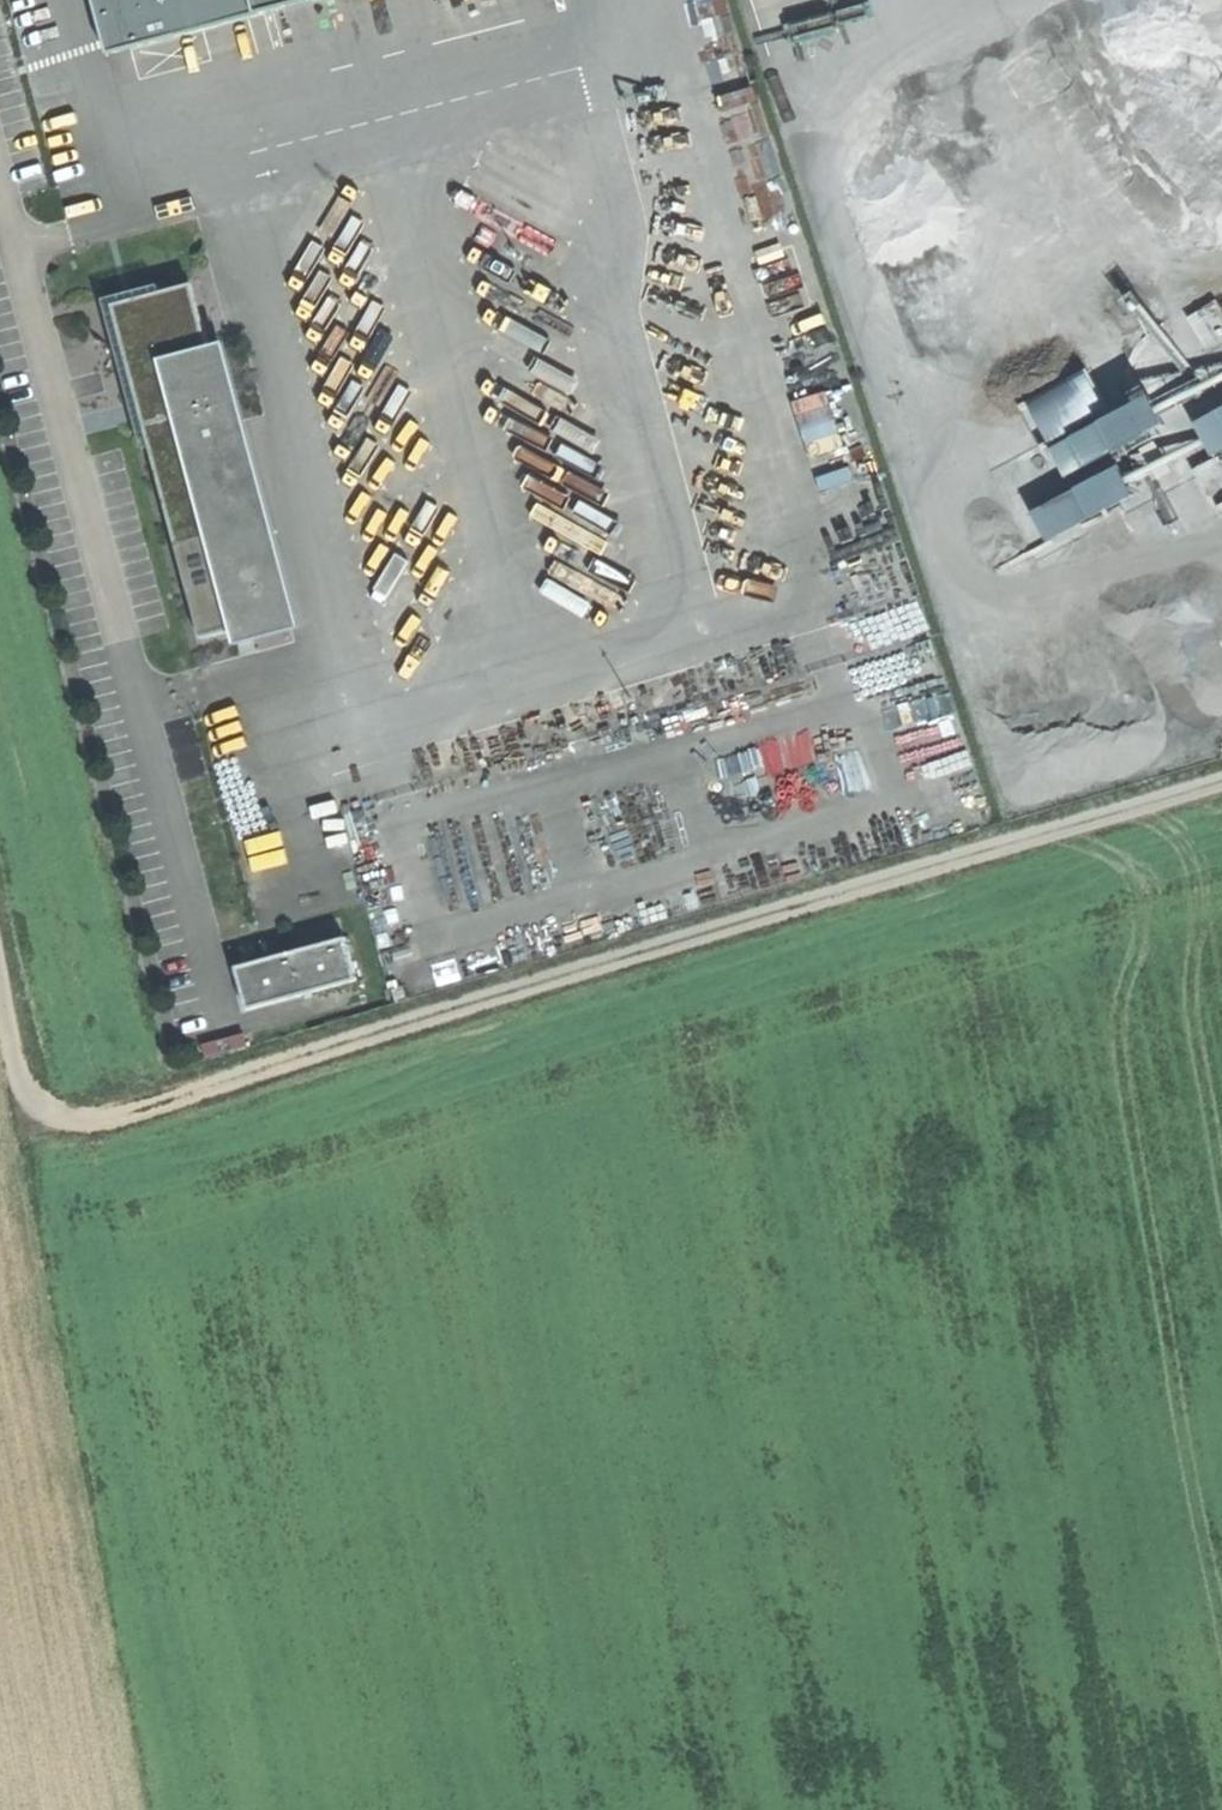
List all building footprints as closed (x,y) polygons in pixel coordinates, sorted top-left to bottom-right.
[(108,55),(314,0),(93,0),(108,55)] [(204,341),(188,282),(107,304),(198,637),(225,630),(229,645),(297,626),(218,337),(204,341)] [(1084,368),(1025,401),(1047,441),(1107,408),(1084,368)] [(840,438),(832,395),(802,400),(807,427),(811,426),(813,442),(840,438)] [(1141,395),(1050,446),(1064,472),(1156,421),(1149,409),(1141,395)] [(1192,421),(1202,440),(1209,453),(1221,445),(1221,404),(1192,421)] [(1122,478),(1114,464),(1028,511),(1044,541),(1130,493),(1122,478)] [(358,982),(346,937),(237,967),(249,1012),(358,982)] [(247,1046),(244,1035),(204,1045),(207,1057),(247,1046)]
